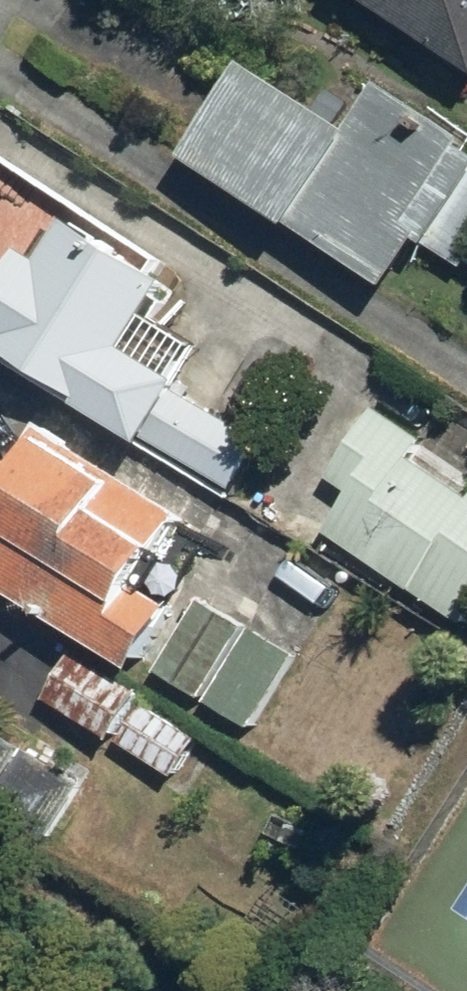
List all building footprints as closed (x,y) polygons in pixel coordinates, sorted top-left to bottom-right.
[(466,75),(466,0),(354,0),(466,75)] [(415,245),(460,274),(466,263),(466,149),(373,86),(338,139),(231,68),(171,159),(381,298),(415,245)] [(56,215),(28,262),(13,253),(0,274),(0,363),(225,498),(261,439),(122,355),(166,281),(56,215)] [(420,440),(363,404),(339,441),(367,460),(316,538),(457,629),(466,613),(466,497),(408,459),(420,440)] [(75,645),(39,703),(166,782),(194,738),(136,702),(144,688),(123,675),(164,610),(143,597),(190,522),(34,425),(8,466),(0,461),(0,598),(75,645)] [(295,654),(190,594),(143,676),(248,736),(295,654)] [(37,860),(78,791),(0,743),(0,838),(37,860)]
